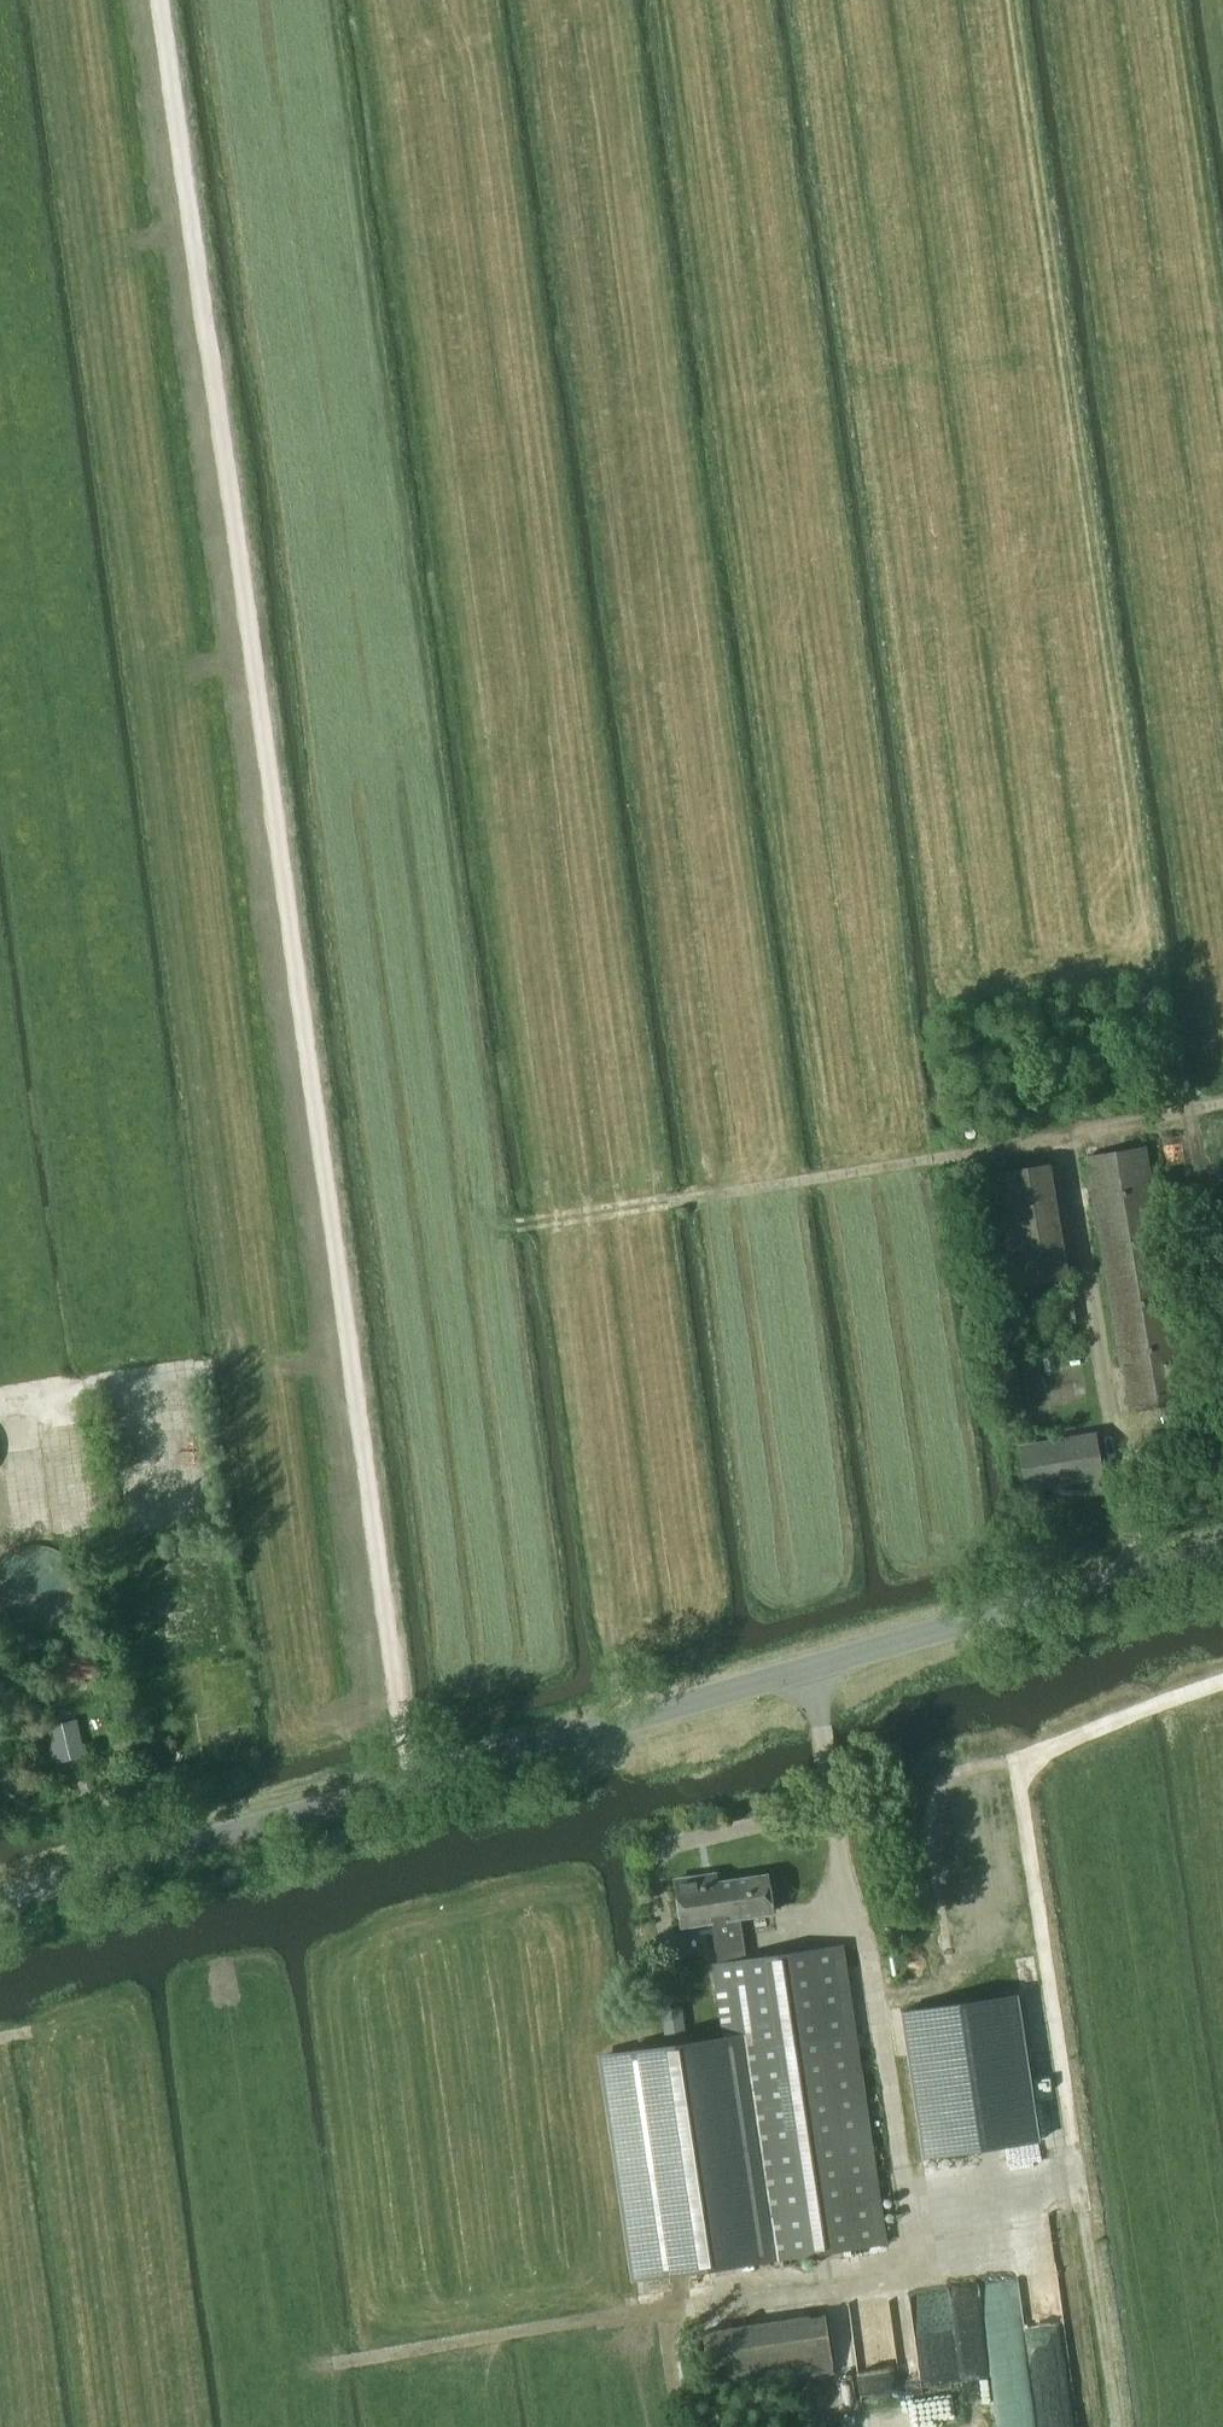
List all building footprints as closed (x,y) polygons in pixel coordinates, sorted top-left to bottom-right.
[(1175,1346),(1142,1148),(1084,1158),(1126,1412),(1185,1402),(1182,1387),(1189,1383),(1183,1345),(1175,1346)] [(1070,1279),(1050,1164),(993,1174),(1011,1289),(1070,1279)] [(1076,1323),(1071,1293),(1043,1297),(1048,1327),(1076,1323)] [(1098,1475),(1091,1434),(1016,1448),(1024,1489),(1098,1475)] [(92,1653),(52,1662),(57,1686),(98,1677),(92,1653)] [(76,1718),(48,1725),(57,1763),(86,1756),(76,1718)] [(630,2049),(604,2053),(637,2276),(756,2259),(885,2240),(842,1943),(746,1957),(740,1920),(775,1915),(769,1873),(719,1881),(717,1870),(675,1876),(681,1920),(712,1916),(719,1961),(712,1962),(723,2036),(630,2049)] [(1016,1996),(901,2013),(923,2158),(1038,2141),(1016,1996)] [(682,2008),(664,2011),(667,2036),(685,2034),(682,2008)] [(835,2375),(826,2315),(702,2332),(710,2392),(835,2375)]
